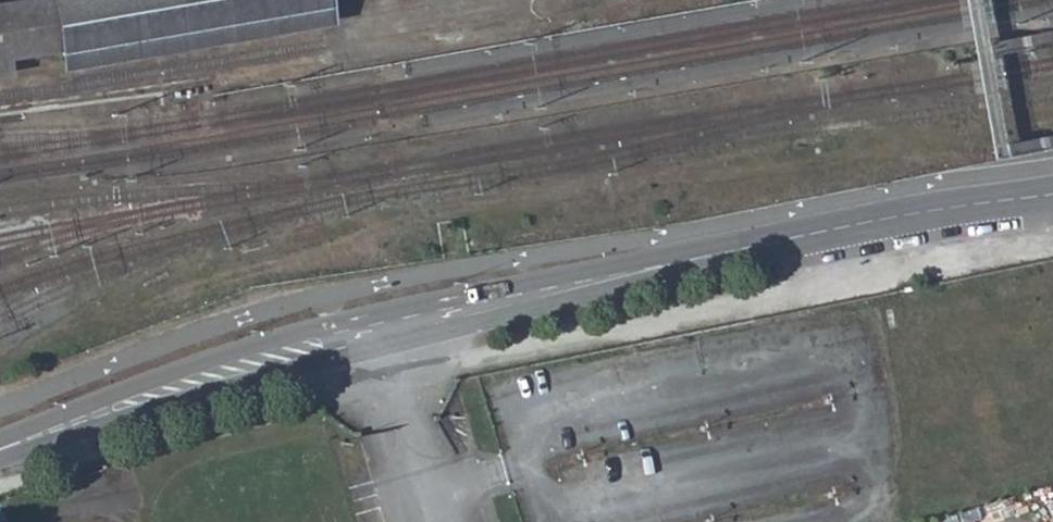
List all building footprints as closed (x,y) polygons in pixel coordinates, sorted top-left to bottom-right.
[(63,40),(56,0),(0,0),(0,50),(63,40)] [(63,40),(295,0),(56,0),(63,40)]
